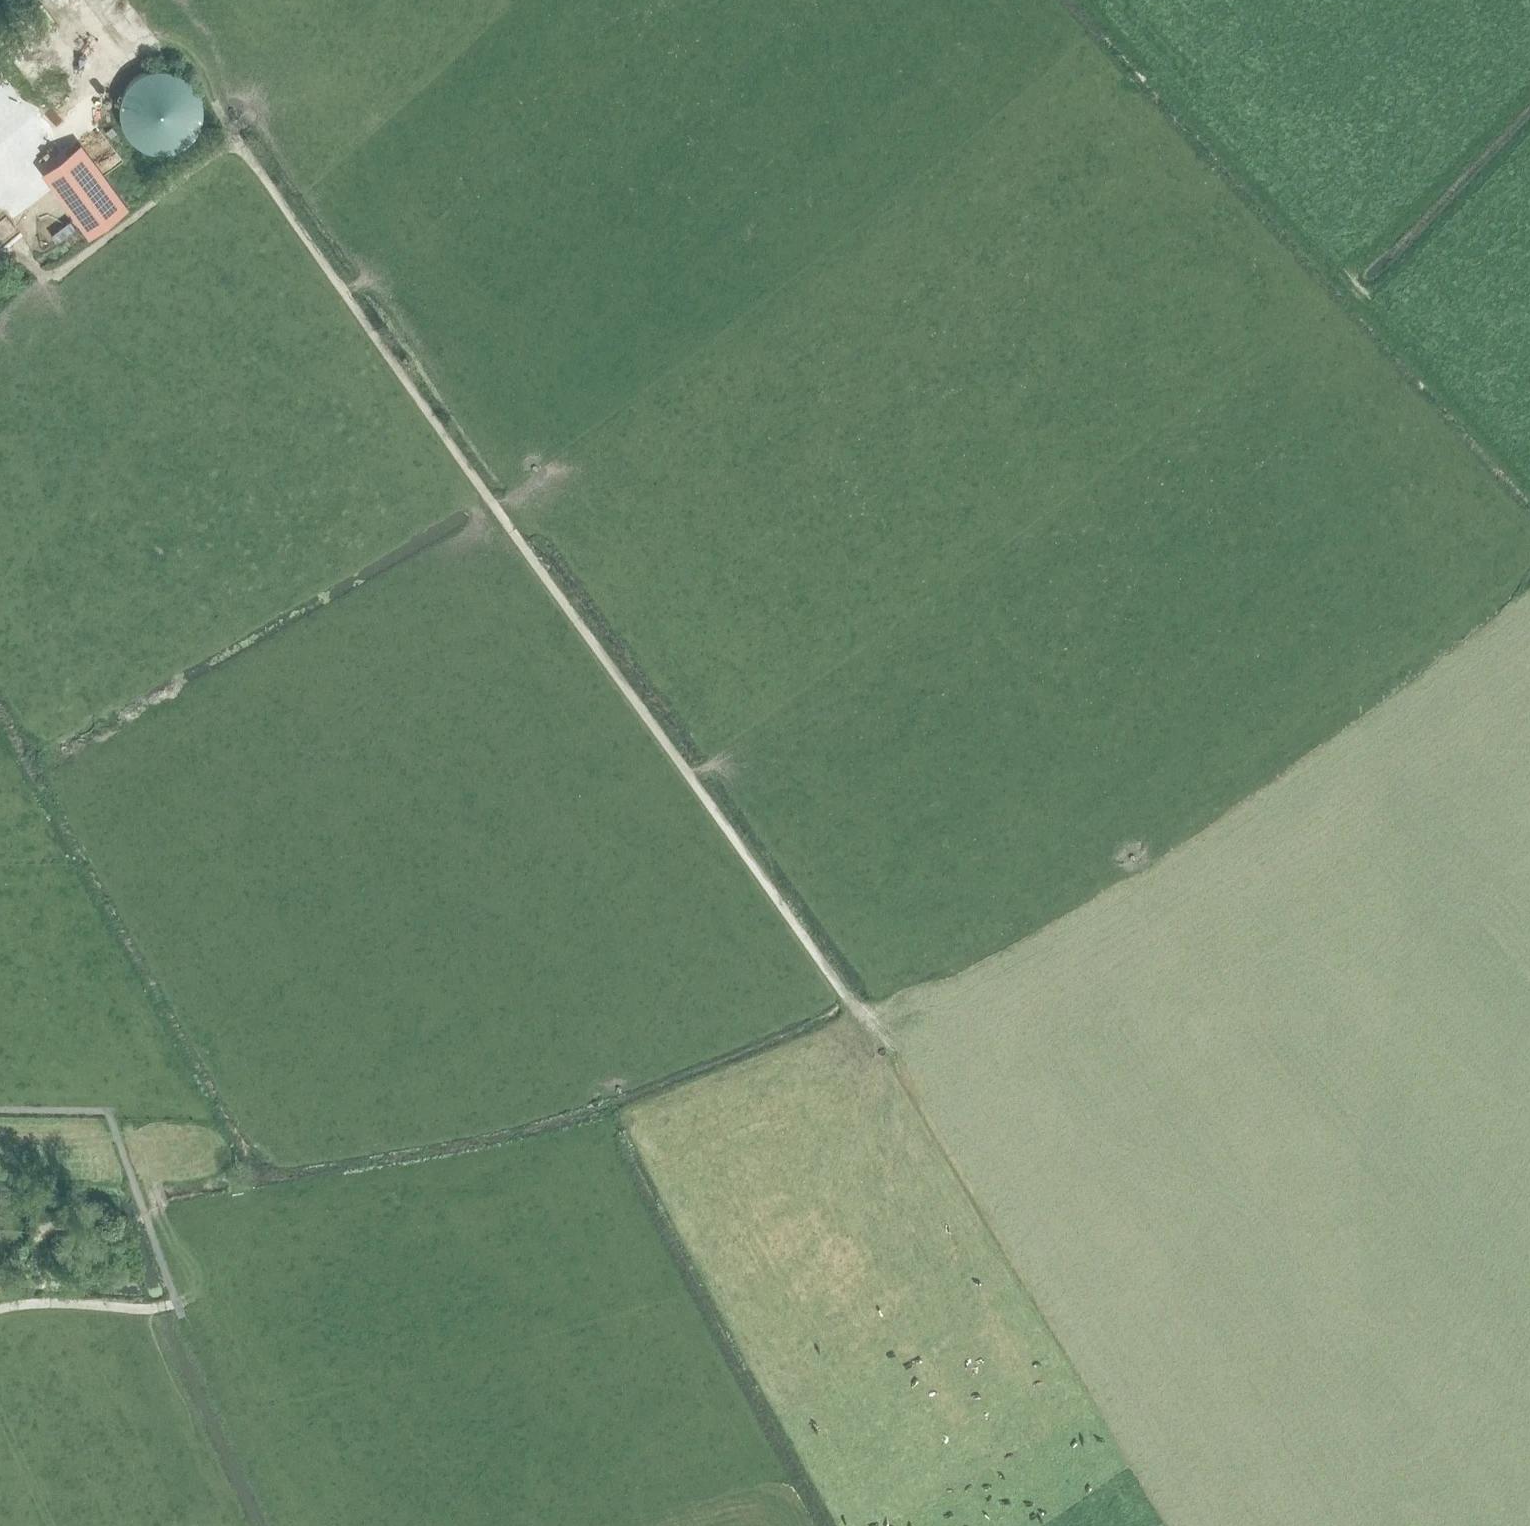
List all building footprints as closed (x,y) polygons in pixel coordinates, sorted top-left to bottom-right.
[(142,150),(155,153),(167,153),(179,149),(190,141),(197,131),(202,120),(203,107),(199,93),(191,80),(179,71),(164,67),(150,68),(136,74),(125,84),(119,96),(116,108),(117,121),(123,133),(131,143),(142,150)] [(80,144),(40,173),(89,238),(128,208),(80,144)] [(66,1214),(53,1214),(53,1227),(66,1227),(66,1214)]
